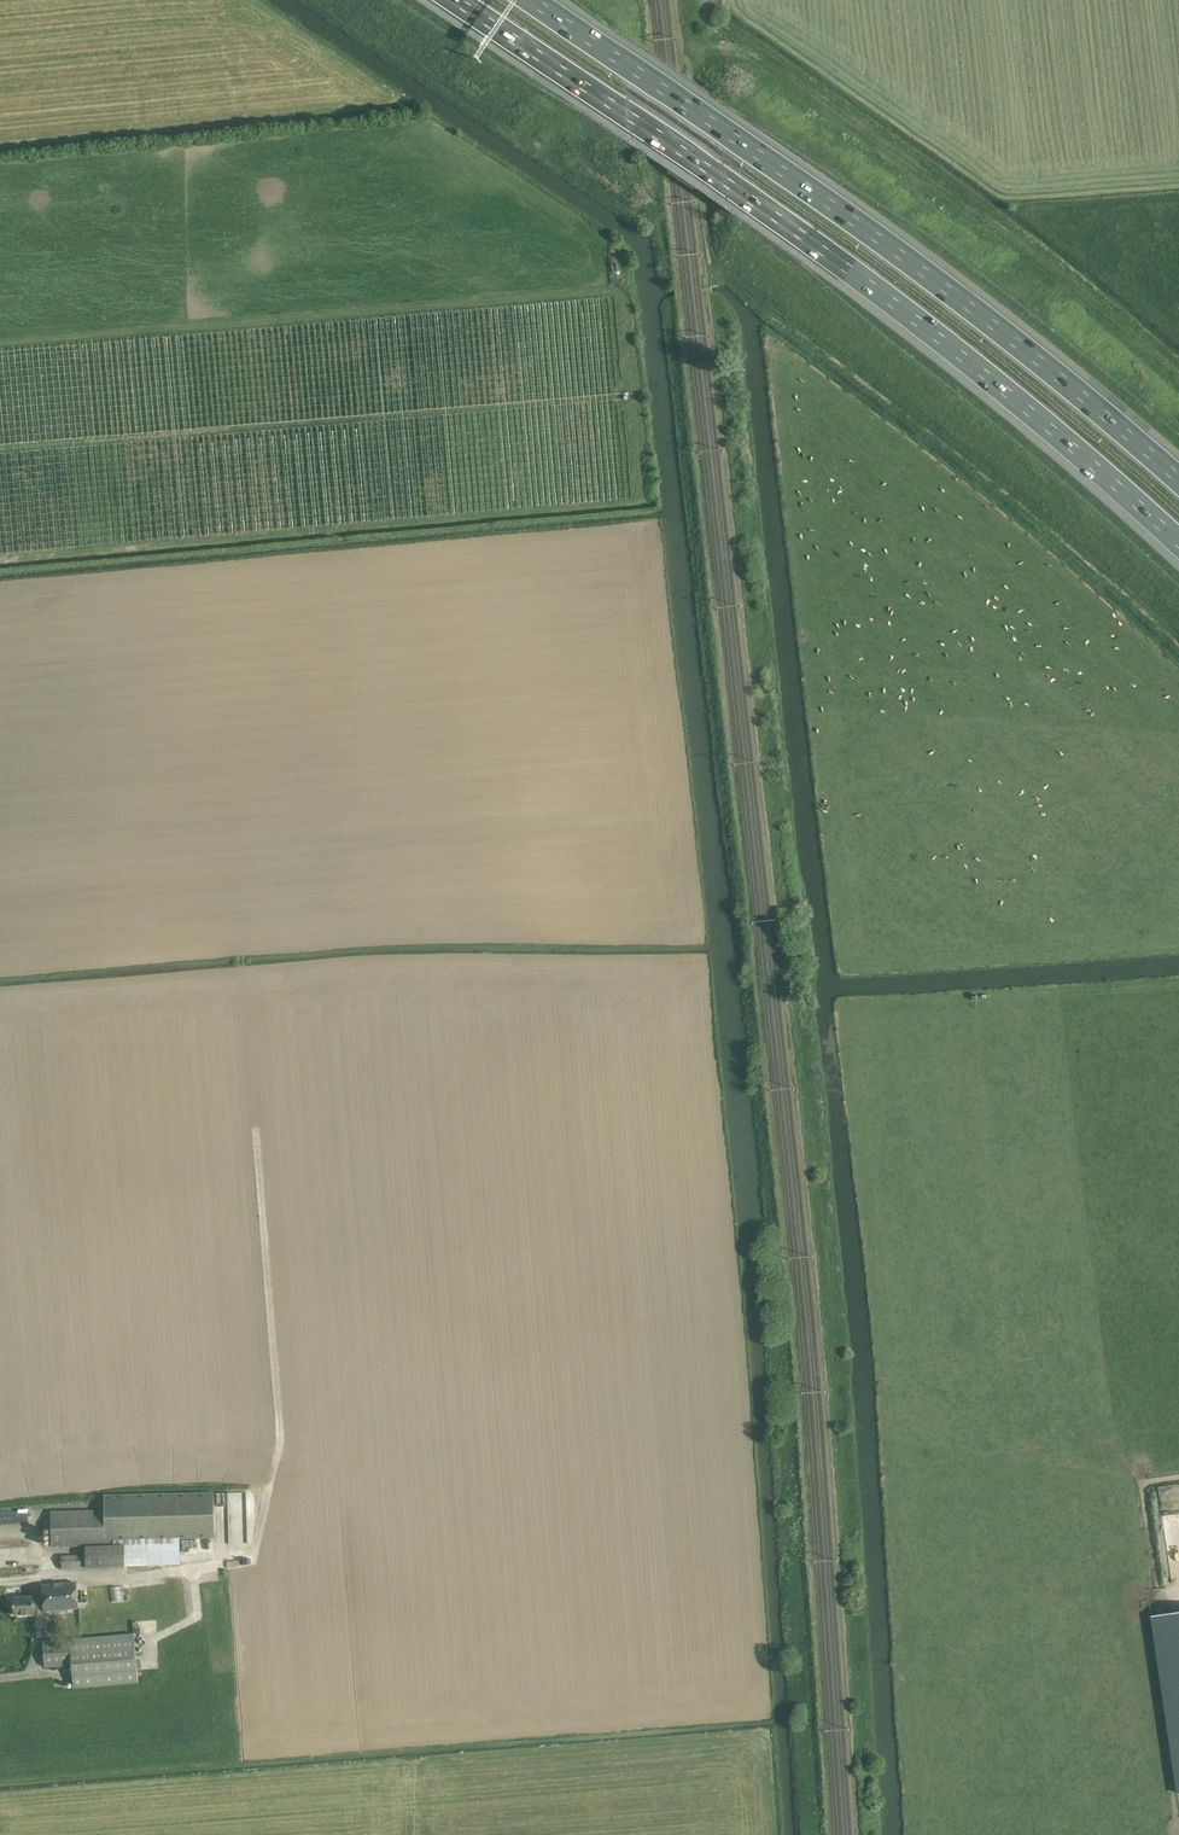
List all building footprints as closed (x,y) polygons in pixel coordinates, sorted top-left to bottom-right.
[(1173,1593),(1178,1592),(1178,1496),(1178,1485),(1159,1487),(1173,1593)] [(248,1547),(247,1491),(228,1491),(229,1547),(248,1547)] [(61,1568),(86,1568),(125,1566),(180,1564),(179,1543),(124,1544),(105,1545),(105,1541),(215,1538),(214,1492),(103,1494),(104,1509),(50,1510),(51,1546),(85,1546),(85,1555),(61,1556),(61,1568)] [(42,1597),(33,1598),(33,1596),(13,1598),(14,1614),(34,1613),(34,1610),(43,1609),(44,1612),(79,1609),(76,1582),(41,1585),(42,1597)] [(1178,1793),(1178,1613),(1153,1617),(1178,1793)] [(74,1688),(138,1683),(133,1633),(42,1640),(45,1667),(71,1665),(74,1688)]
